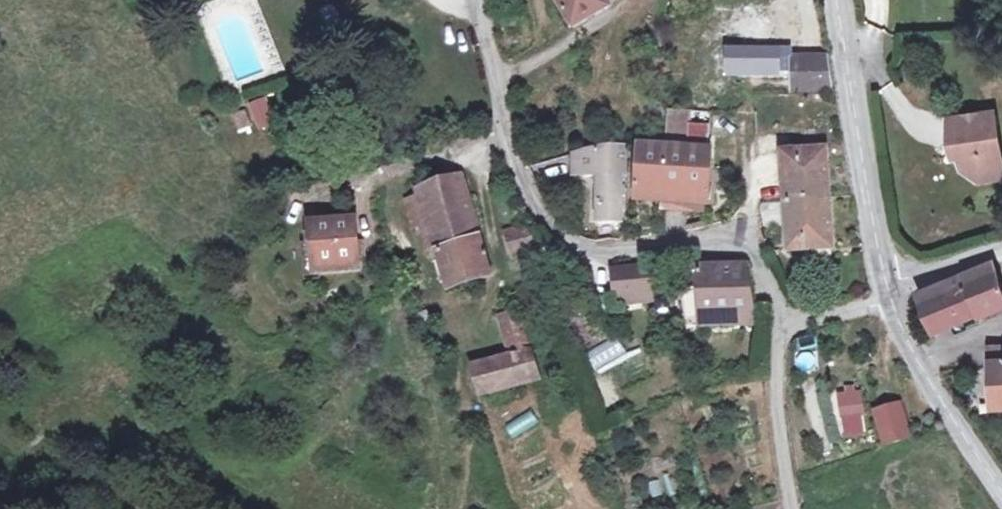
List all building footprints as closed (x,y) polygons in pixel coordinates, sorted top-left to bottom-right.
[(578,32),(616,7),(612,0),(556,0),(578,32)] [(826,55),(790,54),(789,83),(825,84),(826,55)] [(270,97),(249,100),(253,127),(274,124),(270,97)] [(664,152),(640,154),(641,203),(717,207),(718,112),(668,113),(664,152)] [(954,123),(955,139),(965,138),(967,150),(970,184),(1001,180),(995,119),(954,123)] [(956,150),(967,150),(965,138),(955,139),(956,150)] [(786,156),(786,203),(829,206),(829,156),(812,154),(812,145),(803,144),(801,154),(786,156)] [(600,159),(569,168),(571,200),(599,198),(602,231),(627,231),(623,156),(600,159)] [(414,187),(417,201),(463,190),(459,176),(414,187)] [(441,284),(486,271),(463,190),(417,201),(406,204),(411,225),(422,223),(441,284)] [(764,225),(780,224),(779,203),(762,204),(764,225)] [(829,206),(786,203),(785,253),(802,254),(801,266),(813,265),(813,254),(830,253),(829,206)] [(348,222),(307,224),(309,271),(351,269),(348,222)] [(530,229),(508,234),(513,257),(535,252),(530,229)] [(684,286),(687,305),(704,305),(705,322),(730,321),(728,309),(753,306),(748,267),(741,264),(698,268),(700,284),(684,286)] [(490,285),(486,271),(441,284),(444,297),(490,285)] [(931,326),(995,301),(987,273),(918,297),(931,326)] [(624,281),(626,307),(652,305),(650,277),(624,281)] [(704,305),(687,305),(689,323),(705,322),(704,305)] [(498,321),(506,357),(525,353),(515,317),(498,321)] [(591,364),(619,351),(613,337),(585,350),(591,364)] [(531,377),(525,353),(506,357),(473,364),(479,389),(531,377)] [(988,353),(990,413),(1001,413),(1001,353),(988,353)] [(866,396),(839,400),(842,413),(868,409),(866,396)] [(901,407),(876,414),(886,447),(910,440),(901,407)]
